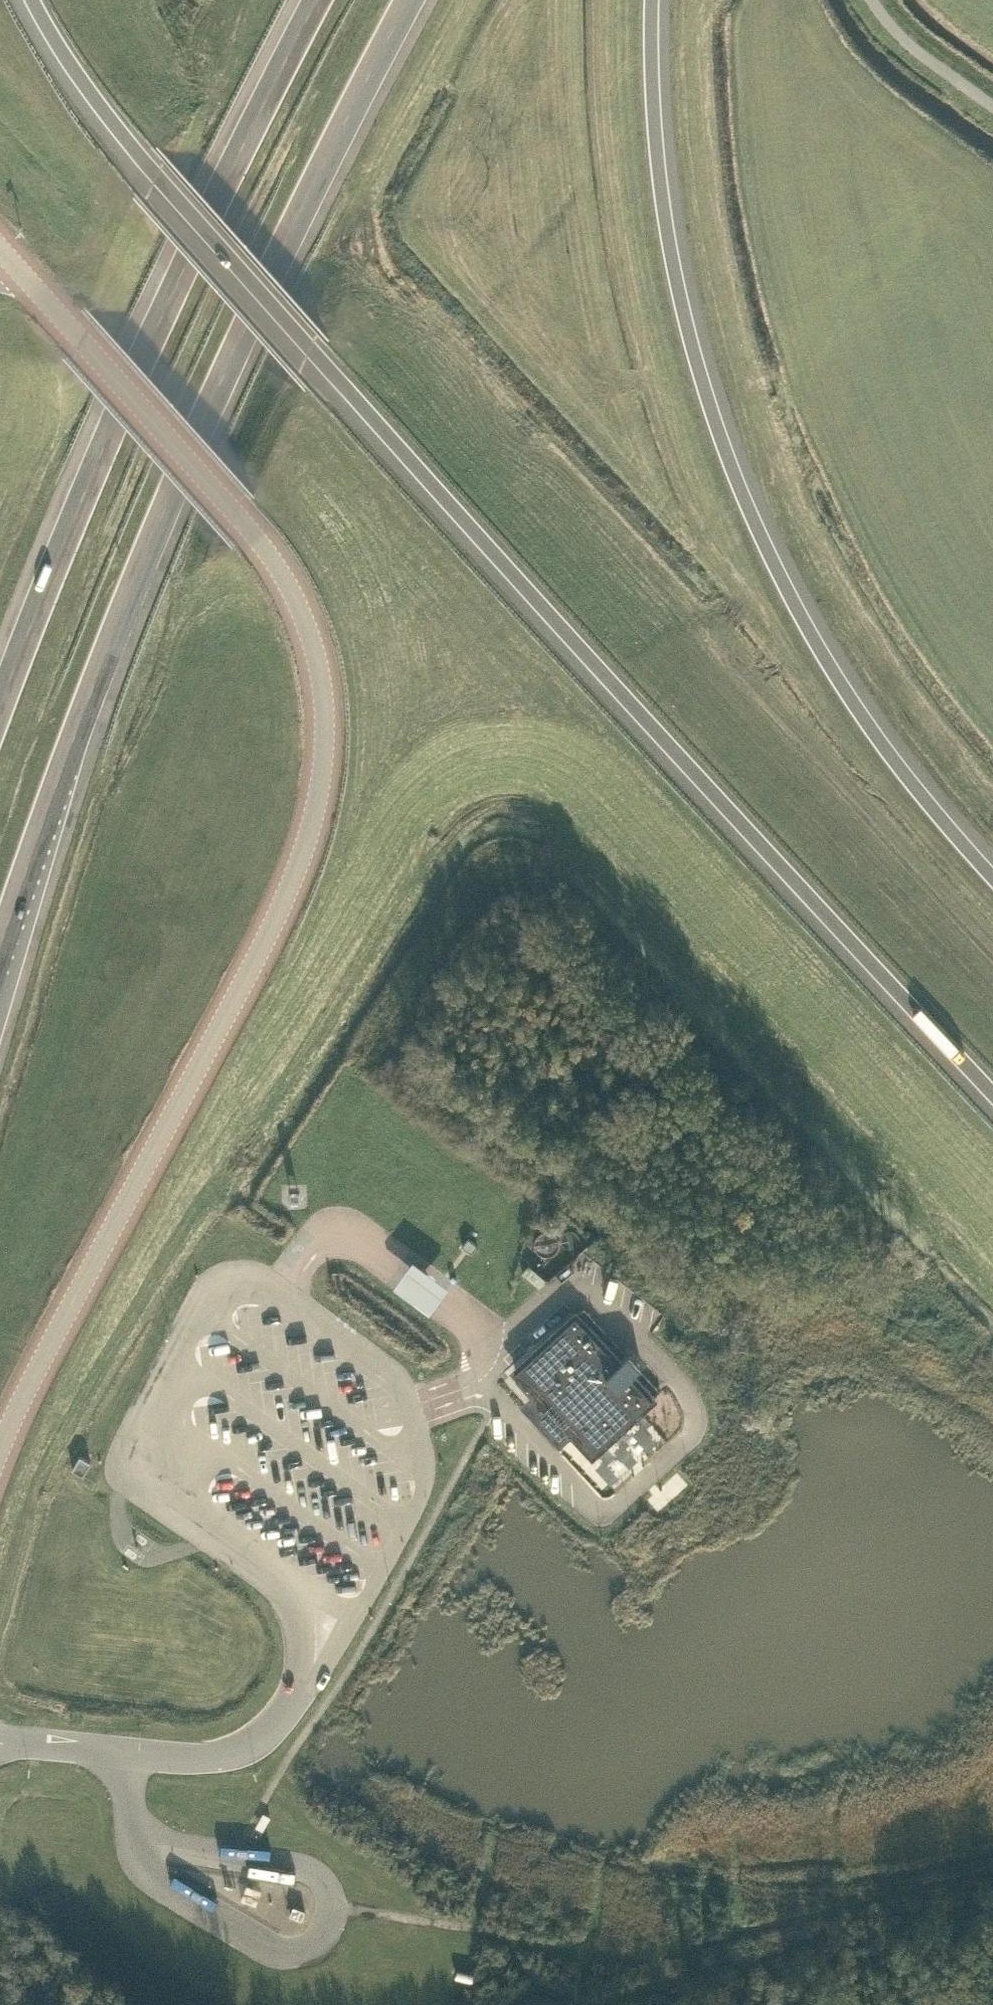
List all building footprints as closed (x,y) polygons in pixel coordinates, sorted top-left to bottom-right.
[(471,1232),(465,1227),(460,1233),(466,1238),(471,1232)] [(451,1285),(414,1259),(397,1283),(433,1309),(451,1285)] [(559,1446),(573,1433),(591,1453),(652,1398),(630,1374),(641,1365),(628,1351),(618,1361),(575,1314),(514,1369),(534,1390),(520,1403),(529,1413),(559,1446)] [(80,1454),(73,1466),(82,1472),(90,1460),(80,1454)] [(305,1909),(294,1904),(291,1913),(302,1918),(305,1909)]
